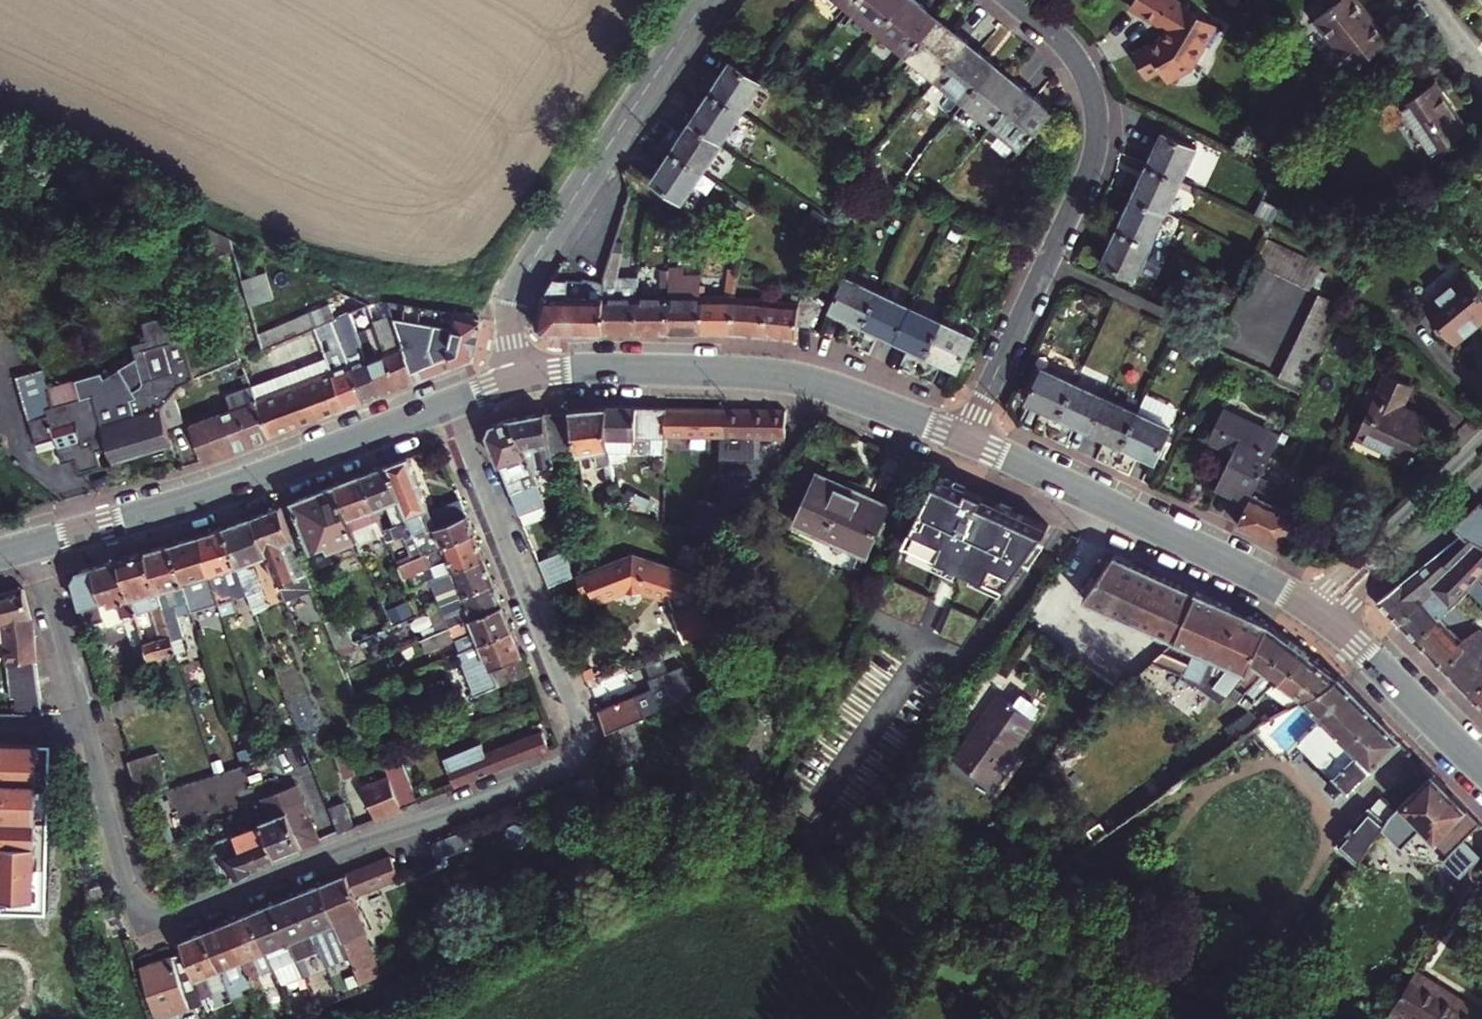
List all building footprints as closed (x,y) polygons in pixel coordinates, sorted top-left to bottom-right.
[(851,9),(858,0),(841,0),(851,9)] [(904,0),(858,0),(851,9),(879,31),(904,0)] [(938,18),(916,0),(904,0),(879,31),(908,55),(938,18)] [(1177,0),(1136,0),(1131,8),(1160,26),(1162,22),(1169,26),(1163,36),(1133,52),(1145,76),(1162,68),(1163,71),(1170,73),(1191,62),(1206,37),(1212,40),(1220,26),(1177,0)] [(1391,40),(1359,0),(1329,0),(1333,5),(1315,18),(1355,69),(1391,40)] [(908,55),(937,79),(968,42),(938,18),(908,55)] [(937,79),(965,102),(996,65),(968,42),(937,79)] [(712,89),(743,110),(762,80),(731,60),(712,89)] [(993,125),(1024,88),(996,65),(965,102),(993,125)] [(1435,81),(1403,103),(1434,152),(1468,130),(1435,81)] [(1053,111),(1024,88),(993,125),(1022,149),(1053,111)] [(743,110),(712,89),(692,120),(710,133),(723,141),(743,110)] [(703,170),(723,141),(710,133),(692,120),(673,150),(703,170)] [(1197,147),(1163,131),(1148,164),(1181,180),(1197,147)] [(703,170),(673,150),(654,178),(684,200),(703,170)] [(1167,211),(1181,180),(1148,164),(1133,195),(1167,211)] [(567,296),(568,281),(568,280),(554,278),(543,296),(535,326),(542,333),(602,333),(604,282),(614,250),(632,190),(623,172),(613,186),(617,189),(604,217),(600,228),(595,226),(581,271),(597,276),(596,280),(583,279),(583,281),(582,297),(567,296)] [(1133,195),(1118,227),(1151,243),(1167,211),(1133,195)] [(198,223),(209,258),(233,250),(229,238),(198,223)] [(1151,243),(1118,227),(1103,261),(1136,276),(1151,243)] [(1255,262),(1269,269),(1281,243),(1267,237),(1258,255),(1255,262)] [(1281,243),(1269,269),(1282,276),(1295,250),(1281,243)] [(623,252),(614,250),(604,282),(602,333),(635,333),(636,297),(637,286),(637,283),(613,282),(623,252)] [(1297,283),(1309,257),(1295,250),(1282,276),(1297,283)] [(1323,263),(1309,257),(1297,283),(1311,289),(1323,263)] [(702,276),(702,285),(711,285),(713,263),(702,263),(702,276)] [(669,287),(669,297),(667,332),(702,332),(704,296),(702,296),(702,285),(702,276),(683,275),(683,268),(671,267),(670,270),(669,287)] [(669,287),(670,270),(663,270),(662,287),(669,287)] [(716,296),(704,296),(702,332),(731,332),(735,295),(737,283),(735,282),(737,273),(730,272),(729,282),(717,282),(716,296)] [(249,304),(272,297),(274,296),(265,273),(242,280),(249,304)] [(1454,341),(1481,318),(1481,292),(1467,273),(1425,306),(1454,341)] [(863,323),(878,290),(846,275),(831,308),(863,323)] [(583,281),(568,281),(567,296),(582,297),(583,281)] [(662,287),(637,286),(636,297),(669,297),(669,287),(662,287)] [(910,305),(878,290),(863,323),(895,338),(910,305)] [(1319,293),(1312,308),(1337,320),(1340,315),(1344,306),(1319,293)] [(355,311),(367,306),(372,303),(352,294),(345,297),(351,312),(355,311)] [(735,295),(731,332),(796,338),(797,323),(811,326),(822,303),(809,297),(803,294),(799,302),(735,295)] [(636,297),(635,333),(667,332),(669,297),(636,297)] [(367,306),(370,314),(390,307),(387,301),(372,303),(367,306)] [(473,355),(483,322),(479,320),(387,301),(390,307),(393,317),(415,380),(415,381),(453,367),(467,361),(473,355)] [(314,328),(330,321),(337,318),(330,305),(282,324),(258,334),(262,349),(275,344),(314,328)] [(910,305),(895,338),(928,354),(943,320),(910,305)] [(370,314),(367,306),(355,311),(358,319),(370,314)] [(1312,308),(1306,321),(1331,333),(1337,320),(1312,308)] [(348,313),(352,322),(358,319),(355,311),(351,312),(348,313)] [(37,443),(44,441),(54,438),(57,448),(62,464),(76,459),(80,472),(100,466),(95,451),(108,447),(112,460),(171,442),(166,426),(181,420),(174,398),(184,395),(181,384),(193,378),(174,313),(141,322),(147,340),(132,345),(135,359),(120,369),(122,373),(109,382),(102,374),(49,389),(42,369),(16,377),(37,443)] [(348,313),(337,318),(344,334),(355,330),(352,322),(348,313)] [(381,318),(373,322),(378,335),(398,387),(415,380),(393,317),(382,321),(381,318)] [(363,401),(379,395),(360,343),(355,330),(344,334),(337,318),(330,321),(333,329),(341,348),(363,401)] [(975,336),(943,320),(928,354),(960,369),(975,336)] [(317,336),(325,333),(333,329),(330,321),(314,328),(317,336)] [(1306,321),(1299,335),(1324,347),(1331,333),(1306,321)] [(346,408),(363,401),(341,348),(333,352),(325,333),(317,336),(332,373),(346,408)] [(398,387),(378,335),(360,343),(379,395),(398,387)] [(1324,347),(1299,335),(1293,348),(1318,361),(1324,347)] [(1293,348),(1286,362),(1311,374),(1318,361),(1293,348)] [(1286,362),(1279,376),(1304,387),(1311,374),(1286,362)] [(1060,415),(1075,382),(1043,367),(1027,400),(1060,415)] [(1410,464),(1431,419),(1404,406),(1413,385),(1385,372),(1358,432),(1355,437),(1389,453),(1388,454),(1410,464)] [(270,437),(256,400),(246,373),(241,375),(246,388),(227,395),(232,410),(190,425),(202,460),(203,462),(270,437)] [(332,373),(293,387),(299,403),(310,399),(318,419),(346,408),(332,373)] [(1060,415),(1092,430),(1108,397),(1075,382),(1060,415)] [(299,403),(293,387),(256,400),(270,437),(318,419),(310,399),(299,403)] [(1108,397),(1092,430),(1124,445),(1139,413),(1108,397)] [(570,410),(578,453),(594,450),(598,465),(606,464),(608,475),(614,474),(610,452),(609,447),(608,406),(570,410)] [(609,447),(610,452),(666,454),(667,407),(608,406),(609,447)] [(666,454),(666,469),(684,469),(685,436),(722,437),(727,437),(727,408),(667,407),(666,454)] [(727,443),(727,437),(785,437),(787,410),(727,408),(727,437),(722,437),(721,443),(727,443)] [(1279,435),(1224,408),(1208,440),(1233,452),(1217,486),(1248,502),(1279,435)] [(570,410),(546,413),(553,457),(578,453),(570,410)] [(546,413),(511,418),(534,474),(543,472),(542,467),(554,465),(554,464),(553,457),(546,413)] [(1172,428),(1139,413),(1124,445),(1157,461),(1172,428)] [(488,437),(521,515),(546,504),(534,474),(511,418),(493,425),(488,437)] [(54,438),(44,441),(47,450),(57,448),(54,438)] [(407,518),(395,524),(390,526),(395,539),(404,535),(405,536),(414,532),(416,536),(467,515),(462,500),(431,512),(409,457),(386,466),(407,518)] [(567,461),(554,464),(554,465),(558,482),(570,480),(571,480),(567,461)] [(1268,462),(1237,525),(1281,546),(1296,514),(1279,506),(1281,501),(1276,498),(1288,472),(1268,462)] [(360,476),(375,511),(387,506),(395,524),(407,518),(386,466),(360,476)] [(797,522),(867,554),(888,506),(818,475),(797,522)] [(1052,528),(940,475),(905,545),(1006,589),(1052,528)] [(335,486),(356,537),(367,533),(370,539),(385,533),(383,529),(375,511),(360,476),(335,486)] [(573,495),(570,480),(558,482),(562,497),(573,495)] [(335,486),(293,502),(311,547),(326,541),(328,546),(330,551),(358,540),(356,537),(335,486)] [(1481,500),(1465,516),(1481,534),(1481,502),(1481,500)] [(521,515),(526,527),(551,516),(546,504),(521,515)] [(266,557),(285,601),(313,590),(280,507),(250,518),(266,557)] [(405,536),(414,559),(475,534),(467,515),(416,536),(414,532),(405,536)] [(1462,535),(1479,544),(1481,541),(1481,534),(1465,516),(1454,526),(1462,535)] [(250,518),(224,528),(243,580),(255,614),(269,609),(254,571),(248,568),(247,564),(266,557),(250,518)] [(559,549),(551,526),(534,531),(542,555),(559,549)] [(198,536),(220,601),(232,596),(228,585),(243,580),(224,528),(198,536)] [(475,534),(414,559),(399,565),(405,579),(431,568),(435,579),(484,558),(475,534)] [(1462,535),(1377,602),(1415,642),(1438,620),(1481,578),(1481,546),(1479,544),(1462,535)] [(198,536),(171,544),(192,612),(194,612),(194,611),(220,601),(198,536)] [(326,541),(311,547),(313,552),(328,546),(326,541)] [(192,612),(171,544),(147,552),(173,639),(185,635),(179,617),(192,612)] [(696,552),(689,549),(683,562),(689,565),(696,552)] [(147,552),(118,560),(134,613),(152,607),(160,636),(143,642),(149,660),(177,651),(173,639),(147,552)] [(660,599),(670,601),(707,586),(711,585),(708,578),(690,571),(641,552),(600,567),(581,574),(580,574),(584,586),(592,584),(595,592),(599,604),(628,592),(647,593),(660,599)] [(543,562),(552,585),(573,577),(564,554),(543,562)] [(1175,639),(1197,592),(1115,554),(1084,598),(1088,601),(1071,628),(1072,630),(1061,647),(1122,691),(1133,679),(1175,639)] [(436,590),(442,604),(494,583),(484,558),(435,579),(423,584),(426,593),(436,590)] [(73,581),(86,625),(103,620),(98,601),(107,599),(110,605),(118,603),(123,617),(134,613),(118,560),(78,572),(73,581)] [(441,604),(451,627),(503,604),(494,583),(442,604),(441,604)] [(592,584),(584,586),(587,595),(595,592),(592,584)] [(670,601),(673,610),(711,596),(707,586),(670,601)] [(2,625),(9,677),(38,674),(35,628),(23,587),(0,593),(0,625),(2,625)] [(1229,607),(1197,592),(1175,639),(1196,649),(1184,673),(1201,681),(1212,656),(1209,654),(1229,607)] [(672,611),(685,642),(724,626),(711,596),(673,610),(672,611)] [(457,640),(461,650),(513,628),(503,604),(451,627),(422,639),(426,652),(457,640)] [(1209,654),(1212,656),(1247,671),(1268,624),(1229,607),(1209,654)] [(325,621),(336,648),(354,641),(344,614),(325,621)] [(1438,620),(1415,642),(1442,670),(1480,633),(1478,630),(1460,641),(1438,620)] [(1238,682),(1247,689),(1289,639),(1271,626),(1268,624),(1247,671),(1238,682)] [(461,650),(459,651),(464,663),(454,667),(460,681),(491,669),(498,687),(530,673),(523,655),(524,655),(513,628),(461,650)] [(1481,664),(1481,635),(1480,633),(1442,670),(1452,680),(1474,657),(1481,664)] [(177,651),(177,652),(189,648),(185,635),(173,639),(177,651)] [(1277,680),(1311,656),(1289,639),(1247,689),(1258,698),(1264,692),(1277,680)] [(352,644),(339,649),(345,663),(357,658),(352,644)] [(1288,708),(1305,699),(1338,676),(1311,656),(1277,680),(1264,692),(1288,708)] [(1481,664),(1474,657),(1452,680),(1469,697),(1481,684),(1481,665),(1481,664)] [(607,731),(633,720),(694,694),(682,666),(649,679),(653,689),(599,711),(607,731)] [(584,673),(587,681),(597,677),(593,669),(584,673)] [(38,674),(9,677),(11,697),(42,698),(38,674)] [(1299,742),(1334,776),(1327,783),(1336,793),(1343,786),(1348,791),(1400,739),(1342,679),(1338,676),(1305,699),(1323,718),(1299,742)] [(1481,711),(1481,684),(1469,697),(1481,711)] [(377,687),(357,695),(365,714),(385,707),(377,687)] [(1228,695),(1238,701),(1242,695),(1234,688),(1228,695)] [(1000,696),(956,758),(990,782),(1034,720),(1000,696)] [(1253,703),(1247,699),(1243,704),(1249,708),(1253,703)] [(1227,727),(1237,740),(1254,728),(1260,724),(1265,721),(1252,710),(1227,727)] [(607,731),(614,749),(620,763),(646,752),(633,720),(607,731)] [(444,760),(455,787),(549,749),(542,733),(487,754),(483,746),(444,760)] [(0,736),(0,907),(46,909),(45,739),(0,736)] [(334,754),(344,779),(357,774),(347,749),(334,754)] [(159,753),(128,762),(139,796),(170,787),(159,753)] [(388,778),(401,809),(419,801),(403,763),(408,761),(406,756),(383,765),(388,778)] [(1411,775),(1421,785),(1433,773),(1423,763),(1411,775)] [(1386,823),(1371,844),(1381,851),(1408,813),(1448,854),(1464,838),(1481,823),(1433,773),(1421,785),(1394,809),(1387,816),(1389,819),(1386,823)] [(578,781),(590,810),(605,803),(593,775),(578,781)] [(388,778),(363,789),(376,819),(401,809),(388,778)] [(270,817),(261,820),(262,824),(276,857),(319,841),(296,785),(263,798),(270,817)] [(1381,798),(1371,809),(1386,823),(1389,819),(1387,816),(1394,809),(1381,798)] [(345,801),(330,807),(340,832),(355,827),(345,801)] [(1371,809),(1365,815),(1364,813),(1354,824),(1355,825),(1339,843),(1358,862),(1371,844),(1386,823),(1371,809)] [(229,826),(232,836),(262,824),(261,820),(259,815),(229,826)] [(208,857),(218,883),(259,867),(258,864),(276,857),(262,824),(232,836),(218,841),(222,852),(208,857)] [(1481,858),(1481,855),(1464,838),(1448,854),(1444,858),(1462,876),(1481,858)] [(321,885),(345,941),(346,945),(361,982),(383,973),(366,931),(370,930),(356,895),(401,878),(392,856),(321,885)] [(321,885),(299,894),(321,950),(326,964),(336,960),(332,950),(331,946),(345,941),(321,885)] [(321,950),(299,894),(275,903),(298,959),(306,978),(317,974),(309,955),(321,950)] [(275,903),(251,913),(274,970),(278,979),(285,976),(282,966),(298,959),(275,903)] [(228,923),(252,984),(254,989),(262,986),(258,976),(274,970),(251,913),(228,923)] [(228,923),(205,932),(228,989),(238,1013),(248,1009),(241,989),(252,984),(228,923)] [(182,941),(186,952),(206,1003),(208,1008),(220,1004),(216,993),(228,989),(205,932),(182,941)] [(331,946),(332,950),(346,945),(345,941),(331,946)] [(186,952),(141,968),(157,1018),(179,1018),(177,1013),(206,1003),(186,952)] [(1419,969),(1412,979),(1476,1018),(1481,1018),(1481,1008),(1419,969)] [(288,982),(285,976),(278,979),(280,985),(288,982)] [(1412,979),(1390,1014),(1389,1016),(1399,1018),(1476,1018),(1412,979)] [(238,1013),(240,1018),(252,1018),(248,1009),(238,1013)]
